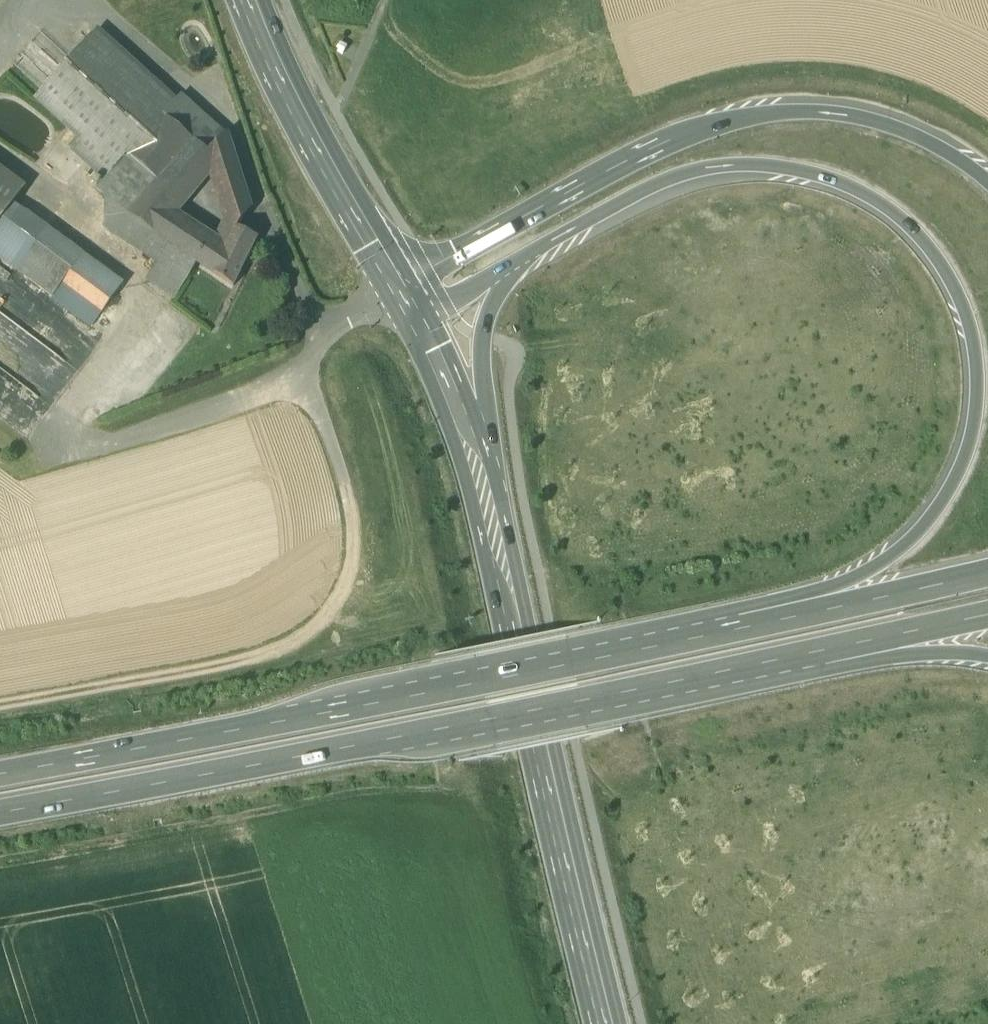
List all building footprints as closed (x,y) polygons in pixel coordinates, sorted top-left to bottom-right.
[(99,31),(37,100),(83,141),(74,151),(105,179),(129,153),(140,140),(176,101),(99,31)] [(339,43),(335,50),(343,54),(347,47),(339,43)] [(176,101),(140,140),(168,169),(182,181),(192,189),(211,165),(207,153),(224,134),(181,95),(176,101)] [(245,196),(225,134),(224,134),(207,153),(211,165),(224,203),(225,203),(245,196)] [(168,169),(140,140),(129,153),(158,180),(159,180),(183,200),(192,189),(182,181),(168,169)] [(158,180),(129,153),(105,179),(96,189),(118,207),(104,225),(158,261),(187,279),(197,263),(197,262),(212,240),(172,214),(183,200),(159,180),(158,180)] [(0,168),(0,222),(26,187),(0,168)] [(245,196),(225,203),(234,228),(235,226),(237,227),(250,210),(245,196)] [(0,228),(0,258),(52,296),(79,260),(13,211),(0,228)] [(225,249),(212,240),(197,262),(233,286),(257,237),(237,227),(235,226),(234,228),(225,249)] [(79,260),(52,296),(83,319),(86,316),(94,322),(118,289),(79,260)] [(187,279),(158,261),(148,277),(176,296),(187,279)]
